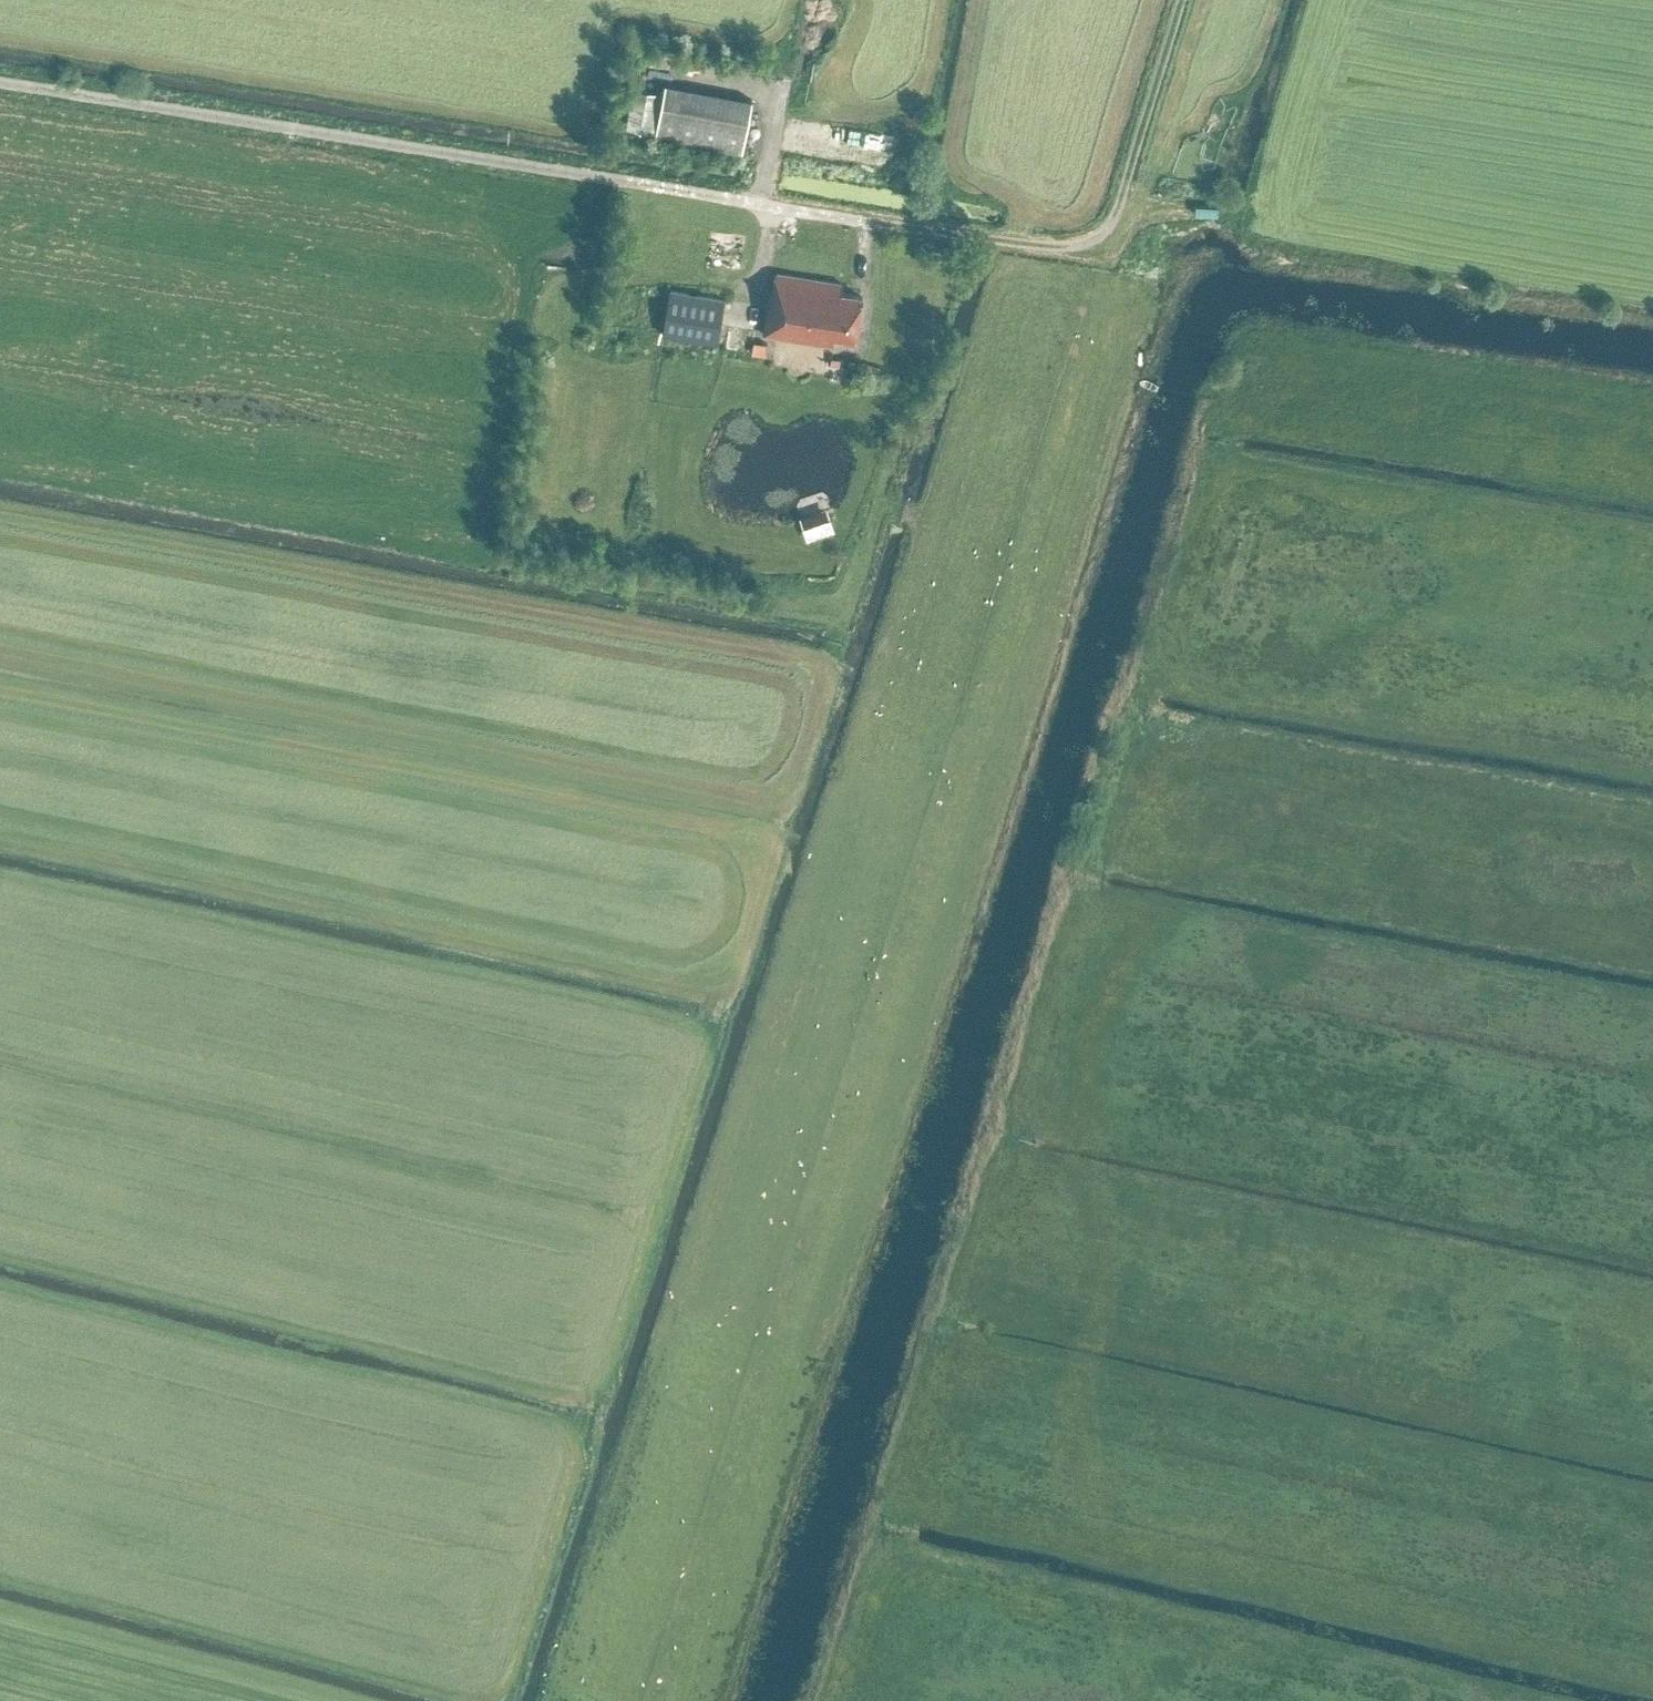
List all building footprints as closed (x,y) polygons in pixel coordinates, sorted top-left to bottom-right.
[(742,150),(752,96),(664,79),(654,134),(742,150)] [(661,90),(632,84),(624,125),(653,131),(661,90)] [(841,289),(842,281),(775,270),(772,287),(769,287),(768,293),(763,292),(763,297),(768,298),(763,331),(832,342),(834,333),(854,336),(861,292),(841,289)] [(668,292),(662,331),(715,340),(723,296),(669,287),(668,292)] [(751,352),(755,328),(728,324),(724,347),(751,352)] [(840,357),(831,355),(829,362),(839,364),(840,357)] [(801,494),(812,534),(840,526),(829,487),(801,494)]
